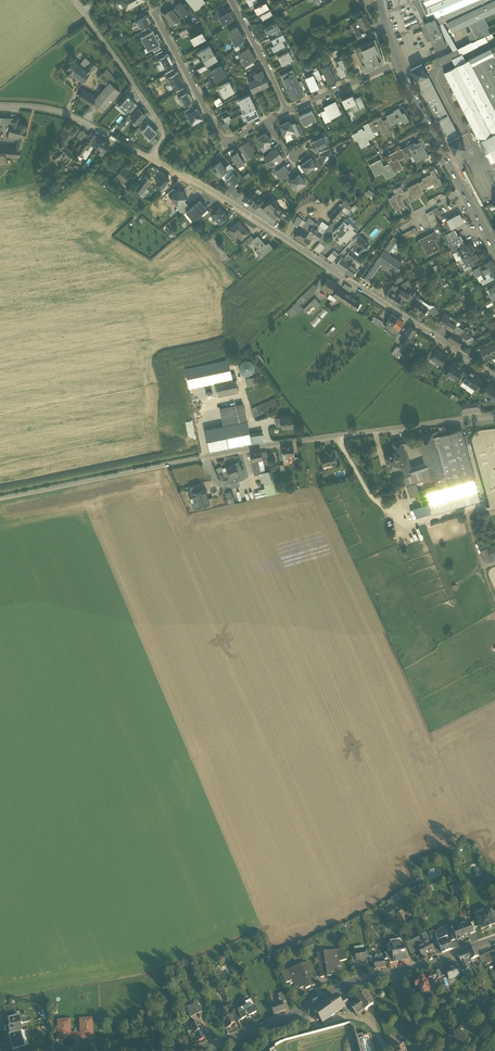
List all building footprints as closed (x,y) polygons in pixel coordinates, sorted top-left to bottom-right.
[(196,10),(202,5),(199,0),(188,0),(196,10)] [(424,22),(434,17),(437,24),(438,24),(442,22),(446,21),(451,32),(494,11),(494,0),(415,0),(424,22)] [(183,16),(189,11),(180,1),(175,6),(175,7),(176,8),(183,16)] [(254,8),(257,13),(260,12),(269,7),(266,2),(254,8)] [(173,11),(180,19),(183,16),(176,8),(173,11)] [(180,19),(173,11),(172,9),(169,12),(169,11),(164,14),(169,21),(168,21),(171,25),(176,21),(177,22),(180,19)] [(216,14),(218,17),(219,16),(227,12),(225,9),(216,14)] [(261,15),(264,19),(273,15),(270,10),(262,15),(261,15)] [(220,17),(223,24),(233,19),(229,11),(227,12),(219,16),(220,17)] [(471,42),(475,40),(485,36),(494,31),(494,12),(468,24),(471,31),(467,32),(471,41),(471,42)] [(364,14),(357,18),(359,21),(364,30),(371,26),(364,14)] [(136,21),(140,29),(151,22),(147,15),(144,16),(136,21)] [(440,31),(438,24),(437,24),(434,17),(424,22),(435,49),(446,44),(442,35),(443,35),(441,30),(440,31)] [(276,21),(263,28),(266,33),(271,31),(279,26),(276,21)] [(349,24),(354,33),(358,30),(354,22),(349,24)] [(442,22),(438,24),(453,50),(456,57),(452,59),(455,66),(466,61),(462,54),(460,55),(457,48),(442,22)] [(236,44),(242,41),(243,40),(241,36),(242,36),(237,26),(229,31),(236,44)] [(279,26),(271,31),(273,35),(275,34),(281,30),(279,26)] [(141,32),(143,36),(152,31),(149,27),(141,32)] [(143,36),(141,37),(146,48),(148,47),(149,49),(152,48),(159,44),(160,43),(158,39),(160,38),(157,33),(155,34),(153,30),(152,31),(143,36)] [(202,30),(190,37),(194,45),(206,38),(202,30)] [(283,33),(277,37),(271,39),(274,45),(282,40),(285,38),(283,33)] [(485,36),(475,40),(477,45),(487,41),(485,36)] [(363,70),(365,69),(358,54),(360,53),(358,49),(368,44),(367,43),(374,40),(382,63),(384,62),(375,38),(353,48),(363,70)] [(274,45),(271,46),(274,51),(281,47),(285,45),(282,40),(274,45)] [(358,54),(365,69),(366,68),(367,70),(382,63),(374,40),(367,43),(368,44),(358,49),(360,53),(358,54)] [(457,48),(460,55),(462,54),(478,46),(477,45),(475,40),(471,42),(471,41),(457,48)] [(246,49),(245,46),(243,42),(242,41),(236,44),(237,46),(234,47),(236,51),(238,54),(241,52),(246,49)] [(204,59),(214,54),(209,45),(199,51),(204,59)] [(490,162),(494,159),(494,62),(494,60),(494,46),(491,48),(466,61),(455,66),(444,72),(490,162)] [(240,58),(242,58),(251,53),(249,48),(246,49),(241,52),(238,54),(240,58)] [(292,49),(288,51),(293,59),(293,60),(296,58),(292,49)] [(432,61),(436,67),(452,59),(456,57),(453,50),(432,61)] [(157,60),(158,59),(165,55),(163,51),(154,55),(157,60)] [(278,57),(282,65),(293,59),(288,51),(278,57)] [(165,55),(158,59),(161,63),(164,69),(173,63),(168,53),(165,55)] [(214,53),(214,54),(204,59),(207,65),(217,59),(214,53)] [(255,59),(251,53),(242,58),(245,64),(245,65),(253,61),(255,59)] [(85,69),(91,62),(86,58),(80,65),(81,66),(85,69)] [(341,64),(343,69),(346,68),(342,58),(338,60),(340,64),(341,64)] [(65,71),(71,76),(72,75),(73,75),(81,66),(80,65),(74,60),(65,71)] [(91,62),(85,69),(81,66),(73,75),(82,82),(89,73),(96,65),(91,61),(91,62)] [(384,62),(382,63),(367,70),(366,68),(365,69),(363,70),(365,73),(384,64),(384,62)] [(343,69),(341,64),(340,64),(336,66),(341,77),(346,75),(343,69)] [(414,75),(417,80),(427,75),(421,64),(411,69),(414,75)] [(210,71),(215,81),(223,77),(225,80),(228,78),(226,75),(221,65),(210,71)] [(332,74),(328,65),(321,68),(324,73),(329,82),(335,80),(332,74)] [(106,68),(102,73),(110,82),(112,84),(117,81),(106,68)] [(165,74),(167,78),(167,77),(175,73),(173,69),(165,74)] [(313,74),(315,79),(317,78),(318,80),(322,78),(318,69),(311,72),(312,74),(313,74)] [(252,91),(268,83),(262,70),(253,73),(256,78),(248,82),(250,87),(251,86),(252,90),(252,91)] [(287,89),(291,99),(303,94),(300,87),(299,84),(298,85),(297,83),(298,82),(293,70),(290,71),(290,73),(288,74),(289,76),(284,79),(288,88),(287,89)] [(290,73),(290,71),(280,76),(286,89),(287,89),(288,88),(284,79),(289,76),(288,74),(290,73)] [(175,73),(167,77),(171,84),(173,88),(184,83),(178,72),(175,73)] [(107,86),(110,82),(102,73),(98,77),(107,86)] [(315,79),(313,74),(312,74),(305,77),(311,90),(319,87),(315,79)] [(417,80),(448,142),(459,136),(427,75),(417,80)] [(204,83),(207,89),(213,86),(210,80),(204,83)] [(219,87),(224,97),(234,91),(229,81),(219,87)] [(96,97),(94,95),(88,91),(88,93),(83,99),(91,105),(92,104),(102,112),(120,91),(112,84),(110,82),(107,86),(96,97)] [(176,92),(179,96),(186,92),(185,91),(184,88),(176,92)] [(79,96),(83,99),(88,93),(83,90),(79,96)] [(186,92),(179,96),(178,97),(183,106),(187,104),(191,101),(193,100),(190,95),(190,94),(189,95),(188,93),(189,93),(188,91),(186,92)] [(253,102),(249,94),(238,99),(242,107),(253,102)] [(356,103),(354,99),(352,94),(341,99),(345,108),(352,105),(356,103)] [(131,98),(128,95),(121,104),(123,106),(121,109),(126,113),(128,110),(135,103),(130,99),(131,98)] [(360,96),(354,99),(356,103),(357,102),(360,108),(365,106),(360,96)] [(256,107),(253,102),(242,107),(240,108),(242,113),(244,113),(256,107)] [(335,102),(324,107),(326,110),(330,119),(330,118),(341,114),(339,111),(335,102)] [(135,103),(128,110),(131,112),(137,105),(135,103)] [(244,113),(247,120),(259,115),(256,107),(244,113)] [(386,115),(387,118),(391,125),(402,119),(404,123),(409,121),(405,112),(402,113),(399,107),(393,110),(394,111),(386,115)] [(195,110),(187,114),(192,123),(203,118),(197,108),(195,110)] [(145,115),(138,109),(131,117),(135,121),(138,123),(145,115)] [(299,116),(303,125),(316,119),(312,110),(299,116)] [(330,120),(330,118),(330,119),(326,110),(321,112),(325,122),(330,120)] [(9,138),(15,139),(17,132),(19,133),(20,129),(17,128),(18,123),(19,118),(10,117),(10,120),(12,120),(11,124),(7,139),(9,139),(9,138)] [(388,127),(391,125),(387,118),(382,121),(380,117),(368,123),(372,131),(376,129),(379,127),(385,137),(391,134),(388,127)] [(291,132),(293,137),(297,135),(294,130),(292,126),(291,127),(290,124),(289,121),(280,125),(284,135),(291,132)] [(221,125),(224,130),(230,127),(227,122),(225,122),(221,125)] [(24,140),(28,126),(18,123),(17,128),(20,129),(19,133),(17,132),(15,139),(18,140),(18,139),(24,140)] [(375,135),(372,131),(368,123),(363,125),(365,129),(363,130),(362,128),(358,130),(359,133),(354,135),(360,146),(369,142),(368,140),(375,136),(375,135)] [(145,126),(142,124),(136,131),(138,133),(145,126)] [(148,124),(141,132),(145,135),(146,134),(151,138),(157,132),(148,124)] [(86,135),(83,133),(77,128),(73,133),(71,135),(72,136),(65,146),(66,146),(73,137),(75,135),(78,137),(79,138),(82,140),(86,135)] [(60,157),(64,161),(67,158),(68,159),(73,154),(66,146),(65,146),(72,136),(71,135),(67,132),(65,134),(61,140),(58,144),(62,147),(61,148),(61,149),(59,150),(60,151),(57,154),(53,157),(56,160),(60,157)] [(263,146),(264,147),(269,143),(271,141),(265,132),(257,138),(263,146)] [(101,139),(96,136),(92,133),(86,142),(91,145),(91,144),(94,146),(97,147),(101,139)] [(465,147),(459,136),(448,142),(454,153),(465,147)] [(311,142),(314,149),(320,147),(321,146),(326,144),(322,137),(311,142)] [(99,154),(102,155),(105,151),(109,143),(101,138),(101,139),(97,147),(101,149),(99,154)] [(74,151),(83,157),(89,148),(91,145),(86,142),(82,140),(74,151)] [(247,161),(251,158),(249,156),(248,155),(252,153),(248,147),(246,143),(246,142),(239,147),(242,152),(246,158),(247,161)] [(411,144),(402,149),(404,154),(405,156),(411,153),(416,162),(423,158),(428,155),(424,148),(426,147),(424,143),(421,144),(420,142),(412,146),(411,144)] [(17,148),(8,147),(7,156),(19,157),(23,144),(17,143),(17,148)] [(260,148),(263,152),(271,146),(269,143),(264,147),(263,146),(260,148)] [(0,146),(0,156),(7,156),(8,147),(0,146)] [(319,152),(320,155),(322,160),(326,159),(327,160),(330,157),(333,155),(333,153),(330,147),(323,150),(322,151),(319,152)] [(388,161),(389,163),(394,172),(402,168),(397,158),(404,154),(402,149),(401,148),(389,155),(391,160),(388,161)] [(280,152),(278,150),(275,152),(273,149),(264,156),(267,161),(280,152)] [(231,155),(238,166),(243,163),(244,163),(242,160),(239,154),(237,152),(231,155)] [(280,152),(267,161),(271,166),(273,165),(279,161),(280,160),(283,157),(280,152)] [(322,160),(320,155),(317,158),(322,165),(324,164),(327,160),(326,159),(322,160)] [(301,165),(306,172),(316,165),(316,164),(313,160),(311,157),(301,165)] [(316,165),(318,168),(322,165),(317,158),(316,157),(313,160),(316,164),(316,165)] [(395,174),(394,172),(389,163),(384,166),(380,159),(369,165),(374,173),(382,169),(386,178),(395,174)] [(115,167),(117,169),(120,171),(124,167),(120,164),(119,165),(117,164),(118,163),(116,161),(113,165),(115,167)] [(223,173),(225,172),(227,170),(225,167),(220,162),(212,168),(219,176),(220,175),(223,173)] [(225,167),(227,165),(231,170),(229,172),(231,175),(233,173),(234,172),(232,170),(234,168),(230,163),(227,165),(225,167)] [(279,177),(286,172),(288,170),(284,165),(275,172),(279,177)] [(124,167),(120,171),(128,178),(132,174),(124,167)] [(423,180),(419,182),(422,189),(427,187),(426,185),(432,181),(433,183),(435,187),(442,184),(439,177),(438,178),(437,178),(436,176),(437,176),(433,169),(429,171),(431,173),(422,178),(423,180)] [(462,171),(481,206),(483,205),(465,170),(462,171)] [(122,184),(128,178),(120,171),(117,175),(115,177),(122,184)] [(278,178),(280,180),(288,175),(286,172),(279,177),(278,178)] [(345,176),(351,181),(354,177),(353,176),(349,173),(348,172),(345,176)] [(233,173),(231,175),(229,176),(227,178),(225,180),(230,187),(233,184),(239,180),(233,173)] [(163,174),(156,184),(161,188),(162,189),(166,183),(169,179),(163,174)] [(290,181),(296,189),(305,182),(299,174),(290,181)] [(290,177),(288,175),(280,180),(282,183),(290,177)] [(141,193),(141,194),(144,190),(151,181),(145,176),(135,189),(141,193)] [(424,192),(422,189),(419,182),(413,185),(415,187),(410,190),(409,189),(404,192),(406,196),(409,201),(418,197),(417,196),(424,192)] [(161,188),(159,190),(163,192),(170,186),(166,183),(162,189),(161,188)] [(402,198),(406,196),(404,192),(401,186),(396,188),(398,192),(395,194),(392,195),(392,196),(388,198),(394,208),(401,205),(402,207),(406,206),(402,198)] [(174,188),(166,194),(169,198),(170,197),(169,196),(176,190),(174,188)] [(187,197),(179,188),(176,190),(169,196),(170,197),(177,205),(177,206),(184,200),(187,197)] [(241,194),(236,188),(231,192),(236,198),(241,194)] [(140,196),(144,199),(148,193),(144,190),(141,194),(141,193),(140,196)] [(245,198),(255,207),(256,205),(262,198),(258,195),(254,192),(252,190),(248,194),(245,194),(245,198)] [(256,205),(259,207),(265,200),(262,197),(262,198),(256,205)] [(266,212),(276,219),(283,211),(276,205),(275,206),(273,204),(274,204),(276,201),(271,197),(263,208),(262,208),(263,209),(263,208),(267,211),(266,212)] [(343,211),(334,221),(337,223),(352,207),(344,199),(338,206),(338,207),(343,211)] [(176,206),(181,212),(187,207),(188,206),(184,200),(177,206),(177,205),(176,206)] [(189,209),(186,212),(193,220),(201,214),(207,208),(200,200),(189,209)] [(329,216),(334,221),(343,211),(338,207),(329,216)] [(432,210),(435,216),(440,213),(437,207),(432,210)] [(205,214),(208,218),(212,215),(212,214),(216,211),(213,208),(209,211),(205,214)] [(217,219),(219,222),(224,219),(228,217),(222,210),(222,211),(220,209),(220,208),(216,211),(212,214),(212,215),(214,217),(213,217),(213,219),(214,220),(215,220),(216,219),(217,219)] [(276,219),(281,224),(288,215),(283,211),(276,219)] [(438,223),(437,220),(435,217),(433,214),(432,211),(426,214),(427,217),(429,220),(431,223),(432,226),(436,224),(438,223)] [(186,212),(184,214),(191,222),(193,220),(186,212)] [(447,222),(449,222),(452,228),(464,222),(459,213),(446,220),(447,222)] [(409,214),(406,216),(403,217),(400,219),(397,220),(394,222),(395,224),(397,227),(400,226),(403,224),(406,223),(409,221),(412,220),(409,214)] [(350,216),(346,219),(352,224),(355,220),(350,216)] [(302,226),(306,229),(309,224),(312,226),(322,233),(325,229),(319,224),(309,217),(306,221),(305,221),(302,226)] [(302,219),(300,221),(297,218),(294,223),(293,224),(296,227),(299,224),(302,226),(305,221),(302,219)] [(345,218),(332,233),(335,235),(338,238),(352,224),(346,219),(345,218)] [(237,235),(241,239),(249,233),(239,220),(227,230),(232,235),(235,232),(237,235)] [(329,226),(329,225),(322,220),(319,224),(325,229),(329,226)] [(329,226),(330,227),(327,230),(329,232),(332,229),(337,223),(334,221),(329,225),(329,226)] [(454,229),(453,229),(452,228),(449,222),(447,222),(444,224),(448,232),(447,232),(451,240),(458,236),(457,236),(454,229)] [(352,224),(338,238),(342,242),(344,244),(350,238),(356,231),(358,230),(352,224)] [(294,237),(302,242),(306,236),(308,232),(309,231),(306,229),(302,226),(294,237)] [(322,233),(312,226),(309,231),(308,232),(314,236),(318,239),(322,233)] [(318,239),(320,241),(329,232),(327,230),(325,229),(322,233),(318,239)] [(413,229),(410,230),(407,232),(404,233),(401,235),(404,241),(407,239),(410,238),(413,236),(416,235),(415,234),(413,229)] [(353,240),(359,234),(356,231),(350,238),(353,240)] [(448,241),(452,249),(459,245),(457,242),(462,240),(459,235),(457,236),(458,236),(451,240),(447,232),(444,234),(448,241)] [(429,250),(430,253),(436,250),(435,246),(438,245),(435,239),(432,233),(431,234),(426,237),(425,236),(420,238),(423,245),(425,247),(423,248),(426,252),(429,250)] [(352,240),(358,246),(355,248),(360,253),(362,250),(369,243),(359,234),(353,240),(352,240)] [(257,236),(254,238),(251,235),(239,245),(242,248),(251,241),(253,243),(259,238),(257,236)] [(338,238),(335,235),(333,237),(340,243),(342,242),(338,238)] [(307,246),(311,239),(306,236),(302,242),(307,246)] [(393,236),(384,250),(383,249),(376,260),(377,260),(364,278),(369,282),(381,264),(394,272),(401,262),(389,253),(390,250),(393,253),(401,241),(398,239),(393,236)] [(255,250),(261,257),(273,247),(269,242),(266,245),(260,238),(259,238),(253,243),(257,248),(255,250)] [(466,245),(462,240),(457,242),(459,245),(460,248),(466,245)] [(325,246),(320,242),(313,249),(319,252),(325,246)] [(458,250),(462,258),(475,250),(471,243),(466,245),(460,248),(457,250),(458,250)] [(459,259),(464,266),(466,265),(462,258),(458,250),(456,251),(459,259)] [(479,258),(475,250),(462,258),(466,265),(469,264),(479,258)] [(353,259),(360,264),(362,260),(361,259),(356,256),(349,251),(347,255),(350,257),(353,259)] [(332,261),(337,257),(332,253),(327,258),(332,261)] [(336,265),(345,271),(350,264),(347,261),(343,259),(341,258),(336,265)] [(353,259),(350,264),(357,268),(360,264),(353,259)] [(485,264),(491,276),(494,273),(494,266),(492,260),(485,264)] [(352,275),(357,268),(350,264),(345,271),(352,275)] [(472,269),(471,266),(469,264),(466,265),(464,266),(463,267),(464,270),(465,271),(466,273),(472,269)] [(485,264),(477,268),(481,274),(483,280),(490,276),(491,276),(485,264)] [(477,276),(481,274),(477,268),(473,270),(476,277),(477,276)] [(322,286),(330,292),(331,291),(334,286),(336,284),(327,278),(322,286)] [(296,301),(297,301),(299,304),(318,286),(316,285),(314,283),(296,301)] [(385,296),(390,299),(395,292),(392,290),(395,286),(392,284),(390,288),(385,296)] [(333,295),(340,300),(345,292),(338,288),(334,293),(333,295)] [(398,293),(395,292),(390,299),(396,303),(399,298),(401,300),(403,297),(406,293),(403,292),(404,290),(400,288),(398,291),(398,293)] [(352,297),(345,292),(340,300),(347,304),(355,309),(360,302),(352,297)] [(404,298),(408,300),(415,296),(414,296),(410,293),(408,292),(407,294),(404,298)] [(315,308),(320,304),(314,298),(310,302),(312,304),(313,305),(315,308)] [(420,298),(418,300),(428,307),(429,304),(420,298)] [(494,298),(493,299),(486,303),(488,307),(489,310),(492,309),(494,308),(494,307),(494,300),(494,298)] [(417,310),(423,314),(427,307),(428,307),(418,300),(412,309),(416,311),(417,310)] [(297,301),(291,307),(295,310),(297,313),(302,307),(299,304),(297,301)] [(304,309),(306,311),(312,304),(310,302),(304,309)] [(306,311),(309,314),(315,308),(313,305),(306,311)] [(429,308),(433,315),(439,312),(435,305),(434,306),(429,308)] [(290,315),(295,310),(291,307),(287,312),(290,315)] [(315,326),(328,312),(324,307),(310,322),(315,326)] [(433,322),(440,327),(442,324),(444,325),(447,320),(450,316),(445,312),(441,318),(438,316),(433,322)] [(390,328),(397,317),(391,313),(386,322),(387,323),(385,325),(390,328)] [(403,321),(397,317),(390,328),(393,330),(395,328),(397,329),(403,321)] [(374,323),(379,327),(382,323),(383,322),(377,318),(374,323)] [(446,327),(452,330),(457,333),(463,329),(456,324),(458,321),(453,318),(450,321),(446,327)] [(379,327),(387,332),(390,328),(385,325),(382,323),(379,327)] [(406,344),(416,330),(409,325),(403,335),(399,340),(403,342),(406,344)] [(390,328),(387,332),(396,338),(399,333),(398,332),(397,333),(393,330),(390,328)] [(461,336),(457,333),(452,330),(446,339),(451,342),(457,345),(461,339),(463,340),(465,338),(467,335),(465,334),(464,333),(462,336),(461,336)] [(463,340),(465,343),(473,339),(470,333),(467,335),(465,338),(463,340)] [(394,355),(397,357),(406,344),(403,342),(398,349),(395,347),(391,353),(394,355)] [(487,357),(494,353),(494,345),(494,343),(490,345),(486,347),(481,350),(483,355),(485,354),(487,357)] [(431,358),(441,364),(447,355),(437,348),(434,352),(431,358)] [(425,358),(429,360),(431,358),(434,352),(431,350),(425,358)] [(250,357),(246,356),(243,357),(240,359),(239,362),(238,366),(240,369),(242,371),(246,372),(249,371),(252,369),(254,366),(254,363),(252,360),(250,357)] [(230,380),(232,380),(231,374),(228,360),(228,359),(185,369),(189,388),(230,379),(230,380)] [(447,366),(450,368),(454,362),(457,364),(457,363),(451,359),(447,366)] [(445,375),(454,381),(459,374),(463,368),(460,366),(457,364),(454,362),(450,368),(445,375)] [(458,381),(461,383),(463,381),(462,381),(465,377),(462,375),(466,369),(460,365),(460,366),(463,368),(459,374),(462,376),(458,381)] [(463,381),(469,385),(476,374),(469,370),(465,377),(462,381),(463,381)] [(482,378),(476,374),(469,385),(475,389),(478,385),(482,378)] [(257,383),(256,377),(246,379),(247,385),(257,383)] [(238,391),(236,379),(232,380),(230,380),(214,383),(217,396),(238,391)] [(494,401),(494,387),(494,386),(488,382),(486,386),(486,385),(483,389),(484,389),(482,393),(485,395),(484,396),(491,401),(492,399),(494,401)] [(475,389),(469,385),(466,388),(466,389),(472,393),(475,389)] [(472,393),(475,395),(480,387),(478,385),(475,389),(472,393)] [(251,409),(254,417),(257,416),(279,406),(275,398),(251,409)] [(460,405),(461,411),(481,408),(480,402),(470,403),(460,405)] [(220,408),(222,418),(245,413),(243,405),(242,403),(220,408)] [(247,421),(245,413),(222,418),(224,426),(247,421)] [(280,417),(281,417),(281,425),(281,427),(293,426),(292,416),(280,417)] [(247,421),(224,426),(204,430),(209,451),(251,442),(250,434),(247,421)] [(460,429),(440,435),(432,437),(443,475),(449,474),(452,485),(474,479),(460,429)] [(251,442),(251,443),(264,441),(262,432),(250,434),(251,442)] [(437,477),(443,475),(432,437),(431,433),(431,432),(417,435),(418,441),(419,441),(425,462),(427,468),(430,479),(431,479),(437,477)] [(403,476),(413,473),(411,467),(403,444),(405,444),(403,439),(391,442),(395,452),(395,451),(400,465),(399,465),(403,476)] [(282,447),(282,456),(286,456),(289,456),(294,456),(293,446),(282,447)] [(320,456),(323,466),(331,464),(332,465),(333,466),(335,465),(336,463),(336,462),(333,449),(326,451),(327,454),(320,456)] [(250,453),(252,460),(258,459),(262,459),(262,458),(261,452),(261,451),(250,452),(250,453)] [(384,455),(389,469),(399,465),(400,465),(395,451),(395,452),(384,455)] [(352,456),(357,465),(362,462),(358,453),(352,456)] [(258,459),(260,466),(270,464),(268,457),(262,458),(262,459),(258,459)] [(260,466),(258,459),(252,460),(251,460),(254,474),(261,473),(260,466)] [(425,462),(411,467),(413,473),(420,470),(427,468),(425,462)] [(226,467),(227,470),(229,475),(237,472),(234,464),(226,467)] [(427,468),(420,470),(423,480),(423,481),(428,480),(430,479),(427,468)] [(279,493),(277,486),(272,470),(261,473),(265,489),(266,492),(267,496),(279,493)] [(403,476),(406,485),(412,483),(412,484),(416,482),(423,480),(420,470),(413,473),(403,476)] [(436,489),(452,485),(449,474),(443,475),(437,477),(439,482),(434,483),(436,489)] [(480,500),(474,479),(452,485),(436,489),(435,490),(433,486),(425,488),(432,513),(432,514),(480,500)] [(189,486),(191,492),(199,490),(197,483),(189,486)] [(417,487),(408,490),(410,497),(418,494),(422,506),(414,508),(417,518),(432,513),(425,488),(418,490),(417,487)] [(195,501),(196,507),(203,505),(204,505),(209,503),(207,499),(208,499),(204,488),(199,490),(191,492),(193,497),(190,498),(191,502),(194,501),(194,502),(195,501)] [(226,492),(228,503),(231,502),(234,501),(233,499),(231,491),(226,492)] [(494,558),(494,548),(489,550),(487,546),(482,549),(487,561),(494,558)] [(397,915),(404,926),(410,922),(408,919),(405,913),(402,909),(398,911),(395,905),(385,911),(390,919),(397,915)] [(475,916),(475,917),(476,917),(481,930),(486,928),(491,926),(494,924),(494,921),(494,918),(491,910),(490,910),(476,916),(475,916)] [(461,926),(464,936),(473,933),(469,924),(469,923),(465,925),(464,922),(460,924),(461,926)] [(465,938),(464,936),(461,926),(456,928),(456,929),(453,930),(454,933),(456,939),(457,941),(465,938)] [(436,938),(437,940),(441,939),(447,936),(445,930),(439,932),(439,931),(438,931),(434,933),(436,937),(436,938)] [(430,953),(429,953),(424,943),(423,940),(420,941),(419,939),(409,944),(410,945),(413,951),(416,949),(417,951),(419,950),(422,957),(430,953)] [(443,944),(441,939),(437,940),(442,953),(453,949),(450,941),(443,944)] [(434,951),(429,941),(424,943),(429,953),(434,951)] [(409,959),(402,944),(401,943),(395,944),(390,945),(391,952),(393,963),(399,962),(399,961),(409,960),(409,959)] [(317,953),(321,977),(324,977),(324,976),(324,974),(327,974),(327,976),(332,975),(332,973),(337,972),(336,967),(336,962),(339,961),(347,960),(345,949),(339,950),(339,951),(337,951),(337,950),(323,952),(323,953),(322,953),(322,952),(317,953)] [(364,949),(355,951),(357,962),(366,960),(366,957),(364,949)] [(475,949),(467,952),(471,960),(479,957),(478,957),(475,949)] [(471,960),(467,952),(458,956),(458,957),(465,971),(470,968),(468,964),(472,962),(471,960)] [(483,956),(487,965),(494,961),(492,956),(490,952),(483,956)] [(384,960),(378,961),(373,961),(373,962),(374,969),(385,968),(384,960)] [(305,986),(306,989),(310,987),(310,986),(309,985),(312,984),(313,985),(313,986),(316,984),(307,962),(302,964),(303,965),(301,965),(301,964),(288,970),(287,971),(287,970),(281,972),(285,983),(293,980),(296,979),(297,983),(299,988),(305,986)] [(447,975),(448,979),(455,977),(455,978),(459,977),(456,966),(453,968),(452,969),(450,970),(448,969),(446,970),(445,970),(447,975)] [(443,982),(441,977),(439,971),(432,974),(433,975),(435,979),(435,981),(439,979),(440,983),(443,982)] [(418,987),(420,994),(430,991),(426,982),(435,979),(433,975),(423,979),(423,978),(418,980),(418,981),(414,983),(415,988),(418,987)] [(356,998),(365,1010),(365,1011),(373,1005),(364,992),(356,998)] [(268,998),(271,1007),(281,1003),(280,999),(274,1001),(272,996),(268,998)] [(344,1007),(339,1001),(335,996),(314,1011),(317,1015),(320,1019),(322,1023),(344,1007)] [(344,1007),(349,1004),(349,1003),(345,997),(339,1001),(344,1007)] [(365,1010),(356,998),(349,1003),(349,1004),(357,1016),(365,1010)] [(250,1018),(249,1016),(256,1013),(251,1001),(245,1004),(247,1006),(237,1011),(241,1020),(246,1018),(247,1019),(250,1018)] [(282,1003),(281,1003),(271,1007),(274,1014),(285,1010),(282,1003)] [(189,1007),(194,1016),(199,1013),(195,1004),(189,1007)] [(5,1007),(7,1019),(8,1018),(14,1017),(13,1012),(11,1007),(11,1005),(5,1007)] [(224,1022),(227,1029),(230,1027),(231,1025),(235,1023),(228,1009),(226,1009),(224,1008),(223,1009),(222,1010),(223,1012),(220,1014),(224,1022)] [(8,1018),(10,1026),(19,1024),(21,1024),(19,1016),(20,1016),(14,1017),(8,1018)] [(68,1038),(69,1050),(73,1050),(75,1049),(78,1048),(79,1050),(84,1050),(83,1037),(87,1037),(88,1039),(95,1039),(94,1034),(93,1033),(92,1018),(80,1019),(80,1033),(77,1033),(75,1031),(74,1033),(71,1033),(70,1019),(58,1020),(58,1034),(57,1036),(57,1040),(63,1040),(65,1038),(68,1038)] [(37,1020),(38,1033),(49,1032),(48,1019),(37,1020)] [(192,1029),(194,1033),(201,1030),(198,1022),(191,1025),(192,1029)] [(9,1026),(10,1034),(20,1032),(21,1031),(19,1024),(10,1026),(9,1026)] [(201,1030),(194,1033),(197,1040),(198,1041),(205,1038),(202,1030),(201,1030)] [(460,1042),(465,1035),(460,1032),(458,1030),(456,1032),(454,1035),(453,1037),(460,1042)] [(9,1034),(11,1042),(22,1039),(20,1032),(10,1034),(9,1034)] [(195,1041),(197,1040),(194,1033),(189,1035),(191,1039),(194,1038),(195,1041)] [(370,1035),(363,1037),(362,1035),(356,1037),(360,1050),(374,1050),(370,1035)] [(466,1047),(471,1039),(469,1038),(465,1035),(460,1042),(466,1047)] [(23,1046),(22,1039),(11,1042),(13,1049),(25,1046),(23,1046)]
